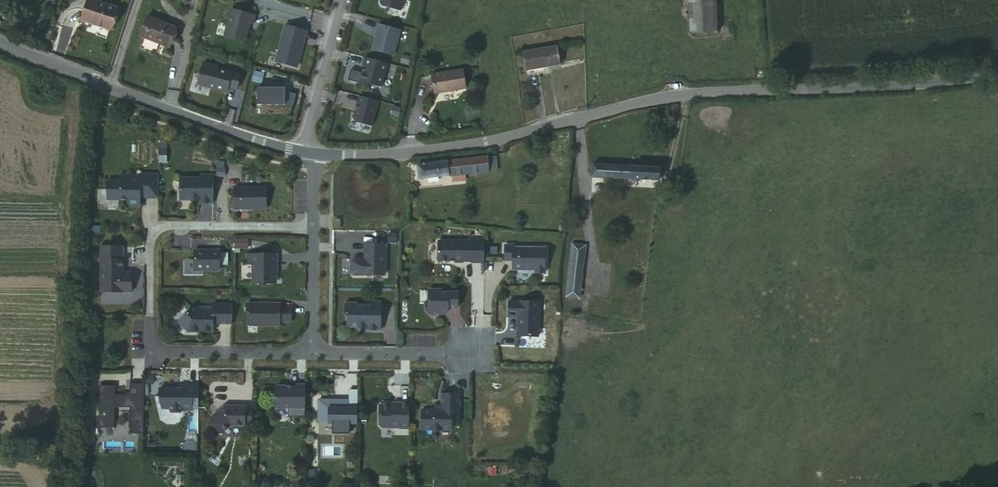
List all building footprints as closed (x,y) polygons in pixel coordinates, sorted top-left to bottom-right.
[(381,4),(383,8),(400,12),(404,0),(382,0),(381,4)] [(699,32),(723,30),(721,0),(697,0),(699,32)] [(110,10),(84,3),(78,25),(105,32),(110,10)] [(256,18),(232,13),(225,40),(245,44),(250,26),(253,27),(256,18)] [(174,19),(145,14),(141,37),(169,42),(174,19)] [(400,31),(379,26),(373,51),(394,57),(400,31)] [(297,70),(307,33),(285,27),(276,64),(297,70)] [(553,43),(522,46),(525,68),(556,64),(553,43)] [(387,65),(366,60),(364,67),(366,68),(362,83),(381,88),(387,65)] [(215,68),(204,65),(199,87),(228,95),(229,90),(237,92),(241,78),(214,71),(215,68)] [(437,71),(440,88),(453,85),(454,90),(471,87),(467,66),(437,71)] [(262,85),(264,76),(255,74),(253,83),(262,85)] [(286,90),(258,91),(259,108),(286,108),(286,90)] [(378,103),(361,98),(358,106),(360,107),(358,112),(357,112),(355,121),(357,123),(372,127),(378,103)] [(405,110),(396,107),(393,116),(403,119),(405,110)] [(426,166),(418,166),(419,179),(452,176),(465,175),(488,173),(486,159),(437,164),(426,166)] [(506,159),(486,159),(488,173),(507,171),(506,159)] [(628,168),(595,166),(593,165),(592,178),(632,181),(632,169),(628,168)] [(659,170),(632,169),(632,181),(631,181),(658,183),(659,170)] [(126,205),(138,205),(138,192),(144,193),(157,193),(157,174),(138,174),(138,175),(118,175),(118,180),(106,180),(105,199),(126,200),(126,205)] [(199,178),(179,177),(179,200),(190,200),(190,201),(197,201),(197,203),(212,203),(212,175),(199,174),(199,178)] [(670,187),(660,186),(658,202),(669,203),(670,187)] [(233,187),(233,209),(266,209),(266,187),(233,187)] [(248,241),(235,238),(234,247),(247,249),(248,241)] [(439,241),(439,261),(451,261),(451,260),(456,260),(456,262),(464,262),(464,261),(472,261),(472,241),(439,241)] [(354,259),(352,261),(352,272),(354,275),(385,275),(385,244),(365,244),(365,261),(362,261),(362,259),(354,259)] [(545,273),(546,248),(514,248),(514,245),(506,245),(505,260),(513,260),(513,269),(532,269),(533,268),(536,268),(536,273),(545,273)] [(100,246),(99,292),(130,292),(130,273),(120,273),(120,268),(122,268),(122,260),(120,260),(120,247),(100,246)] [(585,248),(572,246),(566,300),(580,302),(585,248)] [(206,250),(194,250),(194,270),(218,270),(219,250),(211,250),(211,252),(206,252),(206,250)] [(252,264),(252,283),(274,283),(275,265),(276,265),(276,254),(246,254),(246,264),(252,264)] [(459,307),(459,292),(442,292),(441,289),(429,289),(429,301),(427,301),(427,310),(430,314),(441,314),(441,311),(449,311),(449,307),(459,307)] [(540,301),(510,301),(510,316),(520,316),(520,336),(540,336),(540,301)] [(366,330),(381,330),(381,302),(372,302),(372,305),(357,305),(357,303),(346,303),(346,314),(348,316),(348,324),(351,327),(358,327),(358,328),(366,329),(366,330)] [(193,306),(177,322),(187,332),(213,332),(212,326),(209,323),(212,321),(216,321),(216,323),(231,324),(231,304),(212,304),(212,310),(197,310),(193,306)] [(247,304),(246,326),(279,326),(279,323),(279,307),(279,304),(247,304)] [(290,307),(279,307),(279,323),(290,323),(290,307)] [(142,434),(142,384),(128,384),(128,395),(113,395),(113,386),(98,386),(98,428),(113,428),(113,407),(128,408),(128,434),(142,434)] [(197,409),(197,385),(183,385),(183,389),(179,389),(158,389),(158,396),(159,409),(165,409),(169,413),(179,413),(181,411),(191,411),(191,409),(197,409)] [(295,387),(276,387),(276,408),(288,408),(288,417),(305,417),(305,385),(295,385),(295,387)] [(351,402),(358,402),(358,390),(349,390),(349,402),(351,402)] [(435,410),(422,410),(422,430),(452,430),(452,423),(460,423),(460,394),(443,394),(442,406),(442,410),(435,410)] [(358,423),(358,402),(351,402),(351,409),(329,408),(329,423),(358,423)] [(409,429),(409,404),(401,404),(401,406),(393,406),(380,406),(380,426),(382,428),(400,428),(401,429),(409,429)] [(252,424),(252,410),(245,410),(245,407),(224,407),(211,419),(211,424),(218,433),(223,433),(230,426),(245,426),(245,424),(252,424)]
